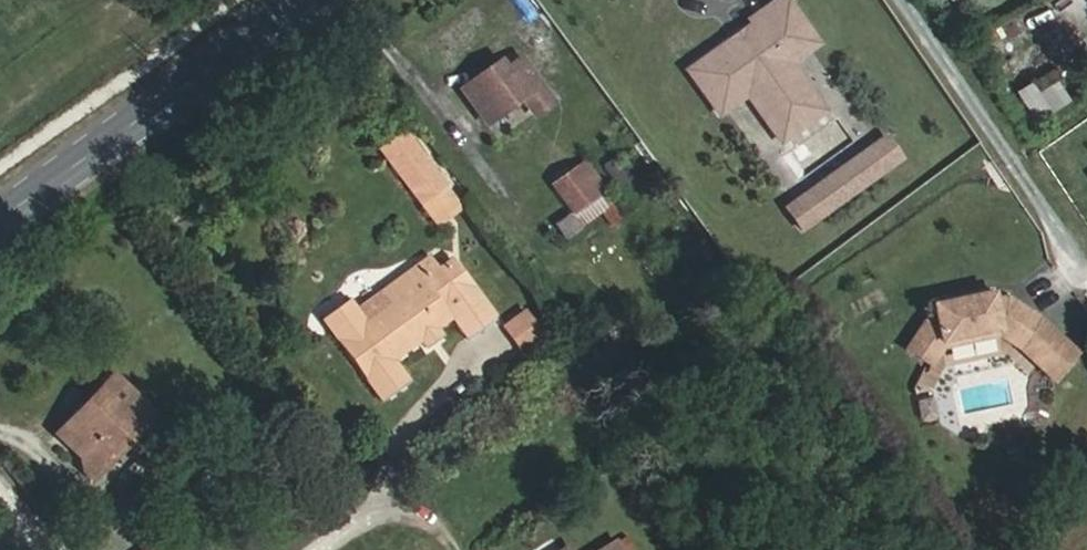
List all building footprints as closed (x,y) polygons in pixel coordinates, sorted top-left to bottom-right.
[(787,69),(782,62),(810,43),(780,0),(778,0),(745,24),(750,29),(740,36),(745,43),(731,52),(727,45),(683,76),(711,114),(741,94),(745,100),(769,136),(813,105),(787,69)] [(740,36),(727,45),(731,52),(745,43),(740,36)] [(787,69),(814,49),(810,43),(782,62),(787,69)] [(496,55),(452,86),(481,125),(518,98),(533,116),(554,100),(517,51),(501,62),(496,55)] [(711,114),(715,120),(745,100),(741,94),(711,114)] [(769,136),(776,147),(821,116),(813,105),(769,136)] [(803,237),(905,161),(886,134),(783,211),(803,237)] [(603,191),(608,188),(584,156),(547,181),(571,213),(603,191)] [(461,211),(443,186),(436,192),(448,206),(432,219),(438,227),(461,211)] [(609,226),(622,218),(603,191),(571,213),(581,226),(599,213),(609,226)] [(436,192),(420,204),(432,219),(448,206),(436,192)] [(553,228),(562,241),(581,226),(571,213),(553,228)] [(404,383),(389,361),(418,339),(423,344),(438,332),(435,326),(449,315),(465,338),(494,319),(473,291),(459,300),(438,271),(428,257),(380,292),(389,304),(362,326),(352,313),(324,334),(374,405),(404,383)] [(473,291),(452,262),(438,271),(459,300),(473,291)] [(380,292),(352,313),(362,326),(389,304),(380,292)] [(1084,356),(1042,318),(1011,300),(997,302),(995,293),(973,298),(974,304),(957,307),(957,302),(935,307),(938,325),(927,326),(912,355),(937,370),(945,353),(943,346),(1005,333),(1005,340),(1022,350),(1060,384),(1084,356)] [(973,298),(957,302),(957,307),(974,304),(973,298)] [(345,303),(316,324),(324,334),(352,313),(345,303)] [(506,319),(519,347),(543,336),(529,308),(506,319)] [(945,353),(1005,340),(1005,333),(943,346),(945,353)] [(87,399),(94,406),(57,440),(73,457),(77,470),(89,479),(149,419),(108,378),(87,399)] [(87,399),(50,433),(57,440),(94,406),(87,399)]
